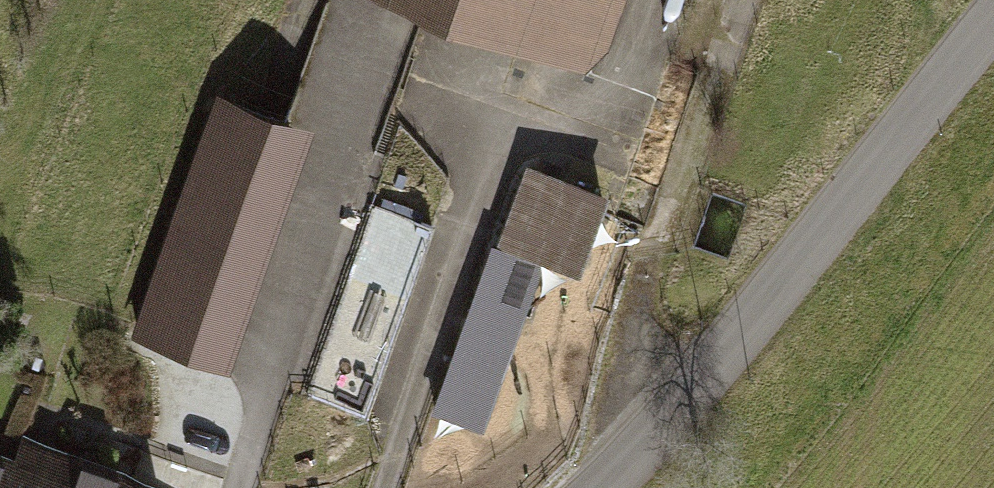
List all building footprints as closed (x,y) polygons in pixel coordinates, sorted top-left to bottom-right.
[(601,74),(625,0),(375,0),(601,74)] [(312,135),(215,104),(136,350),(233,381),(312,135)] [(609,198),(527,169),(500,247),(544,263),(581,276),(609,198)] [(439,230),(372,205),(301,393),(368,418),(439,230)] [(483,434),(544,263),(500,247),(491,244),(430,415),(483,434)] [(0,432),(0,487),(162,487),(35,444),(0,432)]
